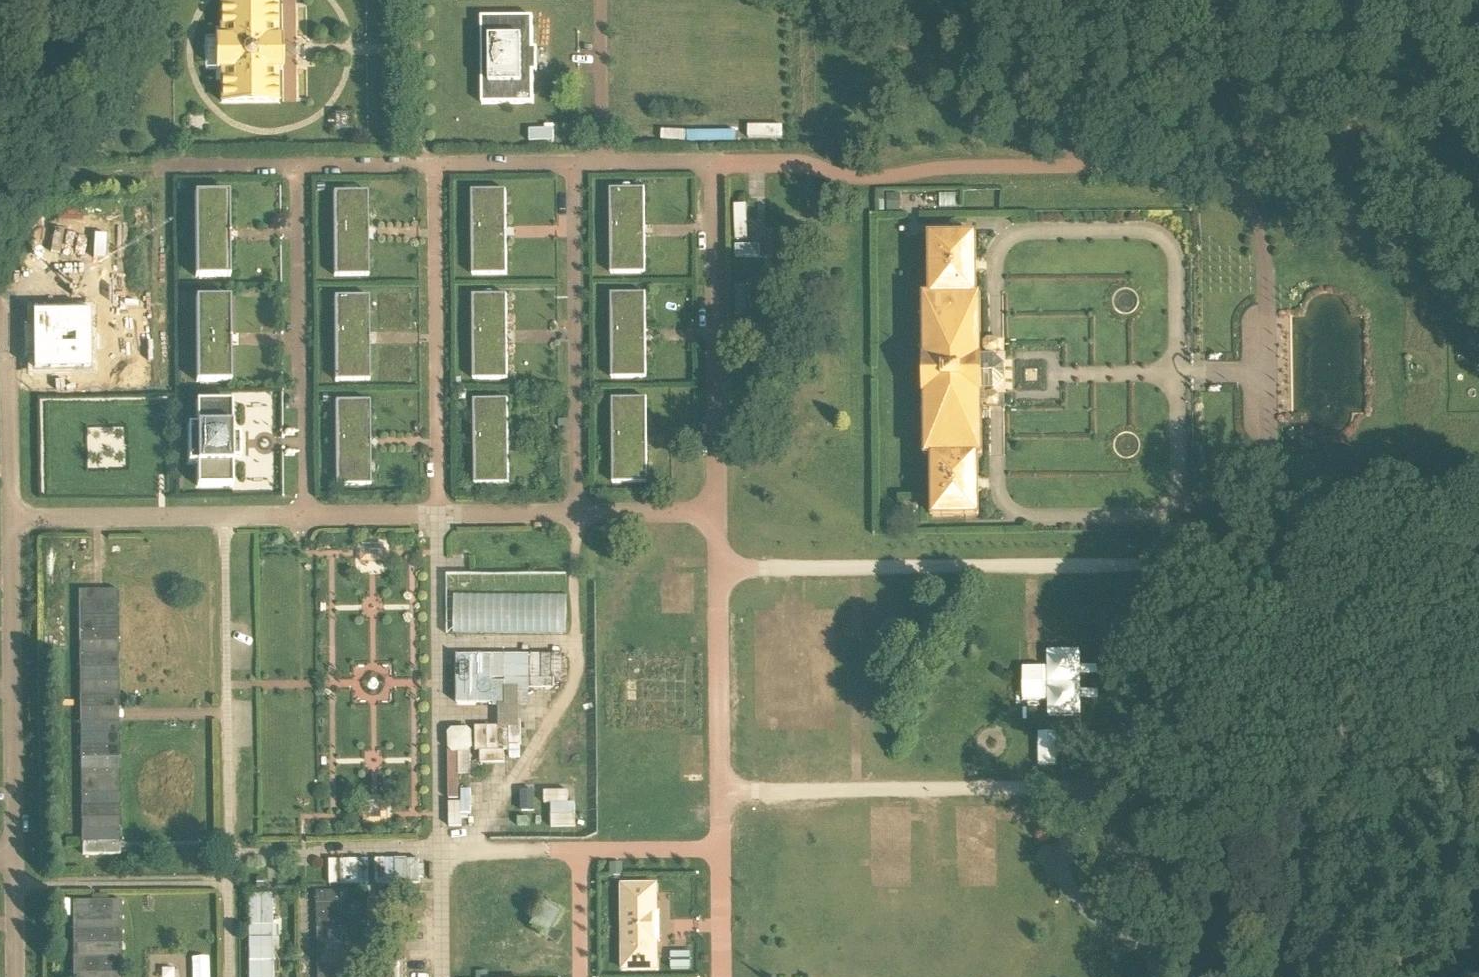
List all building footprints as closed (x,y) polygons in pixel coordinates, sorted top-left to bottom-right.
[(279,36),(279,2),(220,2),(220,37),(216,37),(216,71),(221,71),(221,103),(279,103),(279,70),(283,70),(283,36),(279,36)] [(533,16),(481,17),(482,104),(534,104),(533,16)] [(783,136),(783,126),(750,125),(750,134),(783,136)] [(645,188),(611,188),(612,273),(646,272),(645,188)] [(506,189),(472,190),(473,274),(507,274),(506,189)] [(368,191),(334,191),(334,275),(369,275),(368,191)] [(230,192),(195,192),(196,276),(231,276),(230,192)] [(748,203),(736,204),(738,237),(750,236),(748,203)] [(980,295),(977,295),(976,234),(930,235),(931,296),(925,296),(927,455),(933,455),(933,516),(979,515),(978,454),(982,454),(980,295)] [(761,256),(762,245),(737,244),(736,255),(761,256)] [(758,287),(736,287),(736,324),(759,324),(758,287)] [(646,293),(612,293),(612,378),(646,377),(646,293)] [(507,294),(473,294),(474,379),(508,378),(507,294)] [(369,295),(334,296),(335,380),(370,380),(369,295)] [(230,297),(196,297),(197,381),(231,381),(230,297)] [(88,309),(30,309),(30,369),(88,369),(88,309)] [(647,398),(613,398),(613,482),(647,482),(647,398)] [(508,399),(474,399),(475,484),(509,483),(508,399)] [(370,400),(336,400),(336,485),(371,484),(370,400)] [(233,486),(232,402),(197,402),(197,425),(188,425),(189,463),(197,463),(198,486),(233,486)] [(118,590),(79,590),(82,842),(83,842),(83,855),(120,854),(120,842),(121,842),(118,590)] [(454,631),(568,632),(569,594),(455,593),(454,631)] [(1047,667),(1023,667),(1023,701),(1049,701),(1049,716),(1081,715),(1080,650),(1047,651),(1047,667)] [(500,726),(451,726),(451,798),(461,798),(461,774),(469,774),(469,787),(491,787),(491,773),(499,773),(499,757),(522,758),(522,713),(544,713),(544,686),(549,686),(549,676),(565,676),(565,652),(458,652),(458,702),(500,702),(500,726)] [(1086,741),(1075,742),(1076,766),(1087,765),(1086,741)] [(536,809),(535,788),(522,789),(523,810),(536,809)] [(575,825),(574,789),(548,789),(549,825),(575,825)] [(425,879),(424,856),(375,858),(376,881),(425,879)] [(329,882),(370,881),(369,857),(328,858),(329,882)] [(661,968),(661,886),(620,886),(620,968),(661,968)] [(317,892),(319,976),(343,976),(342,891),(317,892)] [(249,893),(249,976),(274,976),(273,893),(249,893)] [(73,901),(74,976),(123,976),(122,900),(107,901),(107,895),(92,895),(92,901),(73,901)] [(369,897),(370,929),(382,929),(382,897),(369,897)] [(548,937),(555,927),(564,911),(547,900),(531,926),(548,937)] [(565,934),(555,927),(548,937),(559,944),(565,934)] [(671,953),(671,969),(691,969),(691,953),(671,953)]
